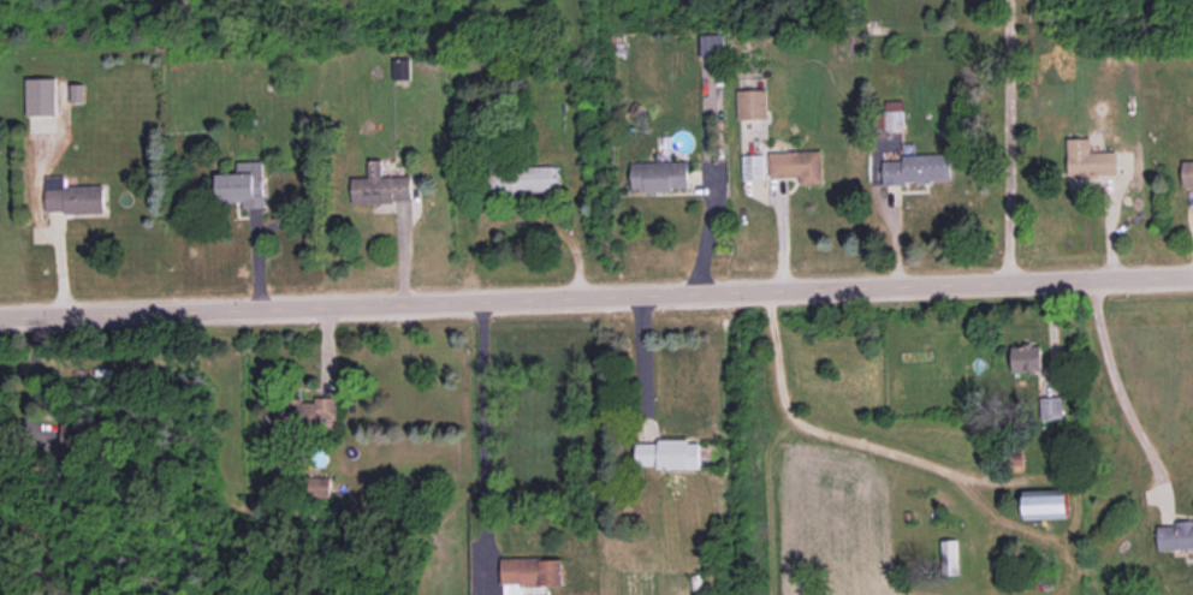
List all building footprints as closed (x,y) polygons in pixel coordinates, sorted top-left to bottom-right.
[(723,33),(698,34),(699,55),(724,54),(723,33)] [(410,79),(410,58),(392,58),(392,79),(410,79)] [(57,114),(56,77),(26,78),(27,115),(57,114)] [(767,89),(737,90),(738,119),(768,118),(767,89)] [(904,128),(903,100),(884,101),(885,129),(904,128)] [(1068,176),(1117,175),(1117,151),(1090,152),(1090,137),(1067,138),(1068,176)] [(801,176),(801,184),(822,183),(822,151),(770,152),(770,177),(801,176)] [(950,153),(902,155),(902,160),(882,161),(883,183),(951,181),(950,153)] [(763,154),(742,155),(743,179),(764,178),(763,154)] [(351,203),(412,200),(411,175),(383,176),(382,159),(368,160),(369,177),(350,177),(351,203)] [(688,160),(631,162),(632,190),(689,189),(688,160)] [(1182,160),(1182,187),(1192,187),(1192,160),(1182,160)] [(217,173),(217,202),(240,202),(240,207),(264,206),(263,161),(238,161),(238,173),(217,173)] [(561,190),(561,164),(493,166),(493,192),(561,190)] [(104,211),(104,184),(64,185),(64,174),(45,175),(46,212),(104,211)] [(1011,346),(1011,370),(1041,370),(1041,345),(1011,346)] [(1040,397),(1041,419),(1062,418),(1061,396),(1040,397)] [(336,424),(336,399),(273,399),(273,425),(336,424)] [(62,447),(80,447),(80,423),(62,423),(62,447)] [(700,467),(700,440),(636,441),(637,468),(700,467)] [(308,496),(330,497),(331,474),(309,473),(308,496)] [(1068,488),(1024,489),(1025,518),(1068,517),(1068,488)] [(1175,521),(1175,524),(1157,525),(1158,550),(1192,548),(1192,520),(1175,521)] [(562,556),(502,558),(503,594),(522,594),(522,586),(563,584),(562,556)]
